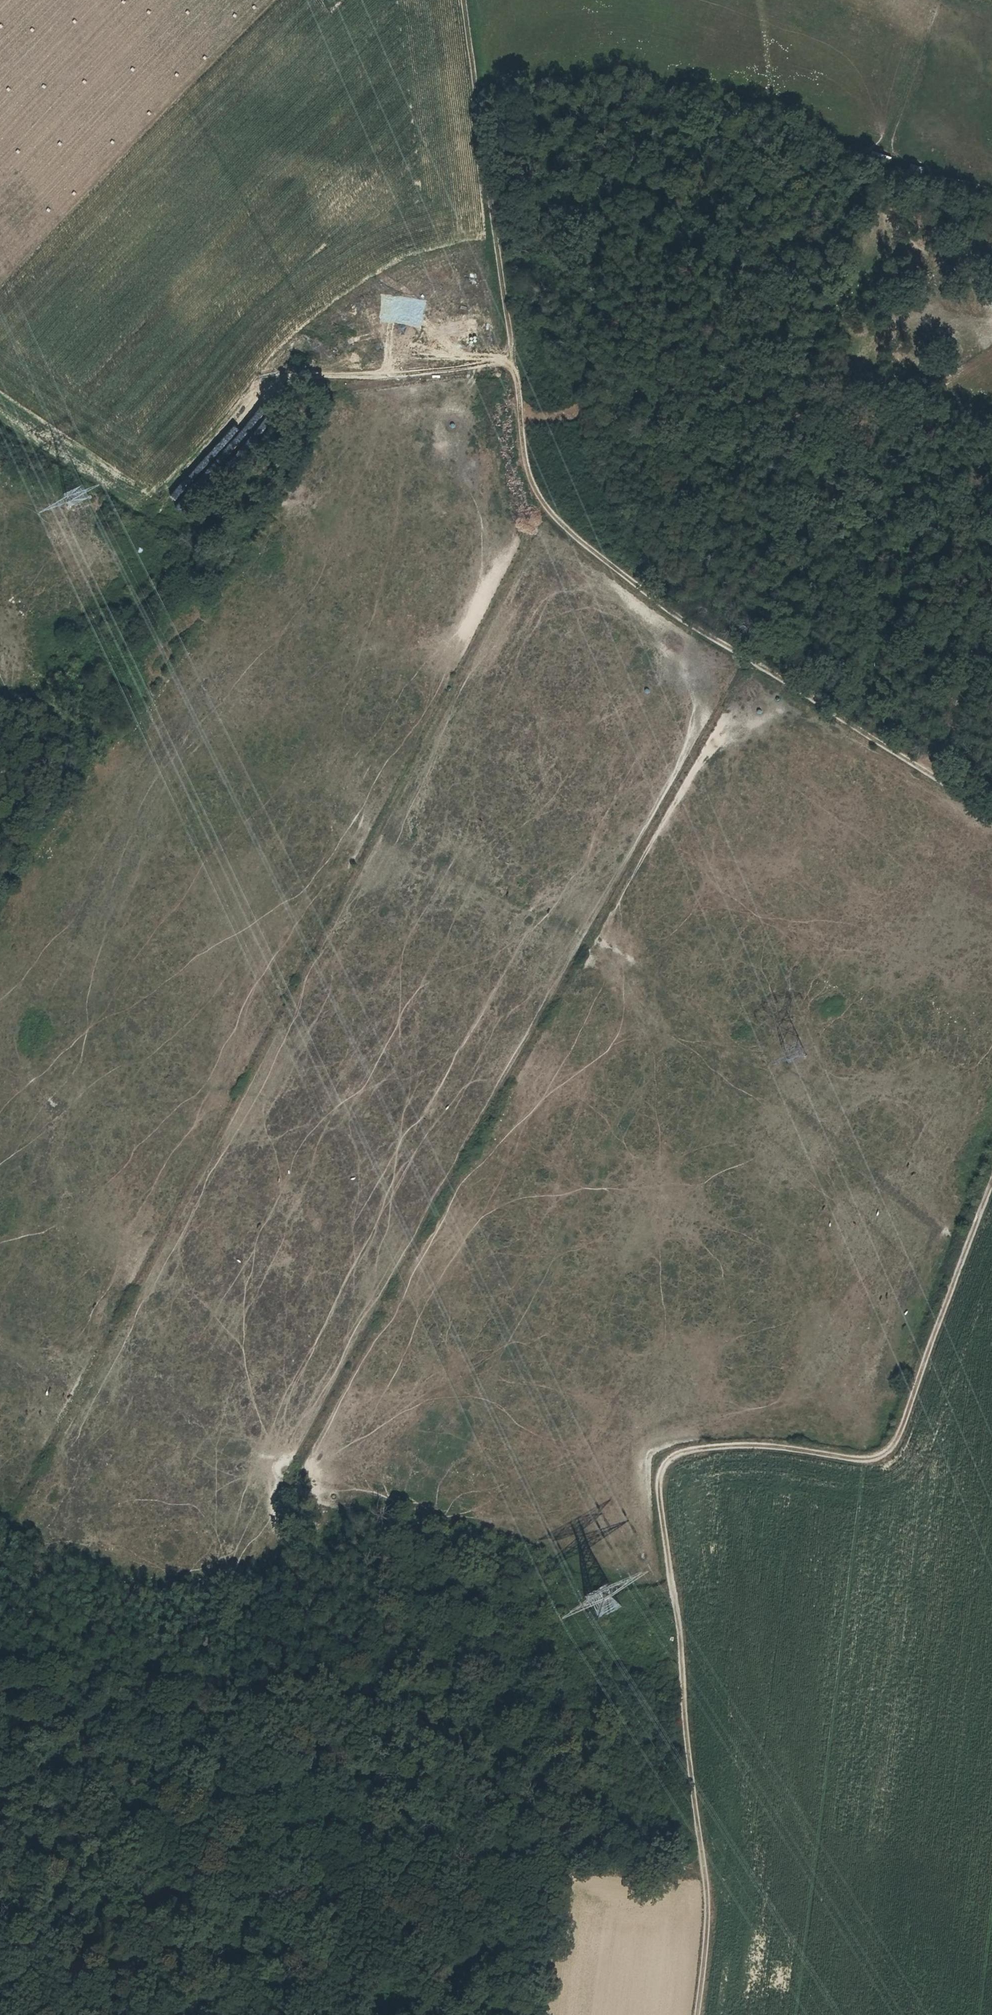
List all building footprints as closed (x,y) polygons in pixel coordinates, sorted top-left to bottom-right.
[(262,428),(271,417),(257,407),(242,427),(247,431),(254,422),(262,428)]
